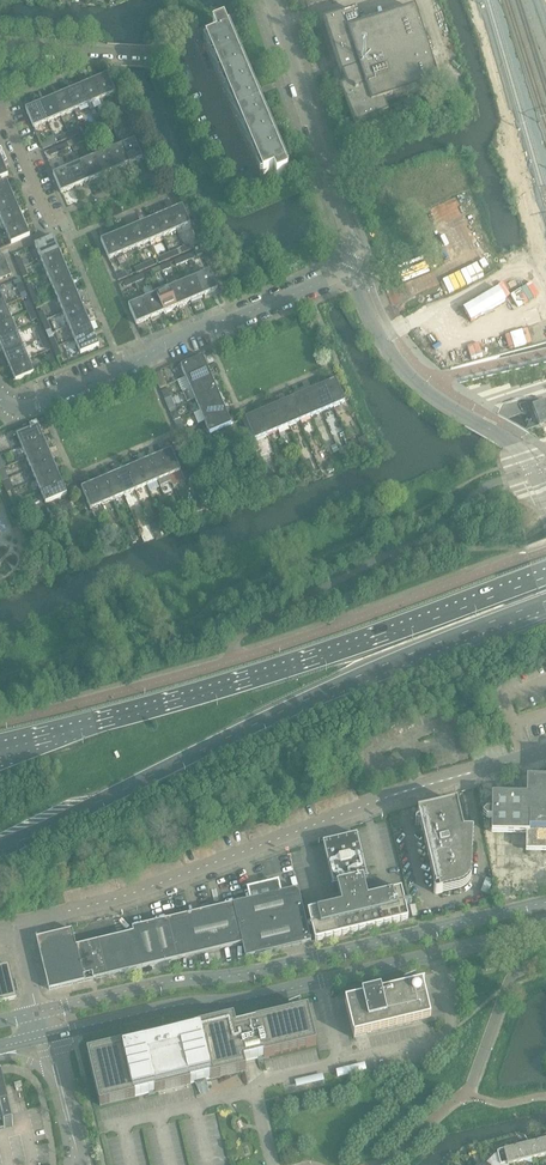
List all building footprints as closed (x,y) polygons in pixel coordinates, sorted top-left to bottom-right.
[(347,86),(339,89),(356,128),(359,127),(360,129),(369,125),(368,123),(388,114),(385,102),(439,84),(415,9),(413,10),(411,4),(404,6),(406,12),(360,27),(355,11),(324,21),(341,76),(342,75),(347,86)] [(287,166),(255,90),(261,88),(257,80),(252,82),(231,32),(228,34),(224,24),(213,28),(217,38),(206,43),(204,44),(207,51),(260,178),(263,177),(274,172),(276,179),(288,174),(285,167),(287,166)] [(107,75),(94,80),(102,99),(115,93),(107,75)] [(94,80),(80,86),(88,105),(102,99),(94,80)] [(80,86),(66,92),(74,111),(88,105),(80,86)] [(66,92),(53,98),(61,116),(74,111),(66,92)] [(53,98),(39,103),(47,122),(61,116),(53,98)] [(39,103),(25,109),(33,128),(47,122),(39,103)] [(122,110),(112,114),(115,119),(124,115),(122,110)] [(104,118),(95,122),(97,127),(106,123),(104,118)] [(121,120),(111,124),(113,129),(123,125),(121,120)] [(95,122),(85,126),(87,130),(97,127),(95,122)] [(111,124),(102,128),(104,133),(113,129),(111,124)] [(77,129),(68,133),(70,138),(79,134),(77,129)] [(94,132),(85,135),(87,140),(96,136),(94,132)] [(68,133),(59,137),(61,142),(70,138),(68,133)] [(85,135),(76,139),(78,144),(87,140),(85,135)] [(135,140),(121,145),(129,164),(143,158),(135,140)] [(50,141),(41,145),(43,150),(52,146),(50,141)] [(67,143),(58,147),(60,152),(69,148),(67,143)] [(121,145),(107,151),(115,170),(129,164),(121,145)] [(58,147),(49,151),(51,156),(60,152),(58,147)] [(107,151),(94,157),(102,176),(115,170),(107,151)] [(94,157),(80,163),(88,181),(102,176),(94,157)] [(0,163),(0,179),(8,176),(2,162),(0,163)] [(80,163),(67,168),(75,187),(88,181),(80,163)] [(67,168),(53,174),(61,193),(75,187),(67,168)] [(12,195),(6,181),(0,184),(0,200),(12,195)] [(0,200),(0,216),(18,209),(12,195),(0,200)] [(182,206),(169,212),(177,231),(190,225),(182,206)] [(18,209),(0,216),(0,218),(5,230),(24,222),(18,209)] [(169,212),(155,218),(163,236),(177,231),(169,212)] [(155,218),(142,223),(150,242),(163,236),(155,218)] [(24,222),(5,230),(11,244),(30,236),(24,222)] [(142,223),(128,229),(136,248),(150,242),(142,223)] [(128,229),(114,235),(122,254),(136,248),(128,229)] [(114,235),(101,241),(109,259),(122,254),(114,235)] [(34,245),(40,259),(59,251),(53,237),(34,245)] [(189,245),(180,249),(182,254),(191,250),(189,245)] [(199,245),(193,247),(197,257),(203,254),(199,245)] [(177,250),(168,254),(170,259),(179,255),(177,250)] [(59,251),(40,259),(46,272),(65,264),(59,251)] [(168,254),(159,258),(161,263),(170,259),(168,254)] [(193,254),(183,257),(185,262),(195,259),(193,254)] [(0,257),(0,280),(11,275),(3,255),(0,257)] [(15,259),(19,268),(24,266),(20,257),(15,259)] [(183,257),(174,261),(176,266),(185,262),(183,257)] [(152,260),(143,264),(145,269),(154,265),(152,260)] [(169,263),(160,267),(162,272),(171,268),(169,263)] [(46,272),(52,286),(70,278),(65,264),(46,272)] [(143,264),(134,268),(136,273),(145,269),(143,264)] [(24,266),(19,268),(23,278),(28,276),(24,266)] [(160,267),(151,271),(153,276),(162,272),(160,267)] [(210,271),(196,277),(204,295),(218,290),(210,271)] [(125,272),(116,276),(118,281),(127,277),(125,272)] [(142,274),(133,278),(135,283),(144,279),(142,274)] [(196,277),(183,282),(191,301),(204,295),(196,277)] [(52,286),(57,300),(76,292),(70,278),(52,286)] [(133,278),(124,282),(126,287),(135,283),(133,278)] [(183,282),(169,288),(177,307),(191,301),(183,282)] [(21,283),(16,285),(20,294),(25,292),(21,283)] [(26,286),(30,295),(35,293),(31,284),(26,286)] [(169,288),(156,294),(164,313),(177,307),(169,288)] [(498,289),(463,309),(471,322),(506,301),(498,289)] [(57,300),(63,313),(82,305),(76,292),(57,300)] [(39,302),(35,293),(30,295),(34,304),(39,302)] [(156,294),(142,300),(150,318),(164,313),(156,294)] [(142,300),(128,306),(136,324),(150,318),(142,300)] [(24,303),(28,312),(33,310),(29,301),(24,303)] [(0,307),(0,323),(11,319),(5,305),(0,307)] [(63,313),(69,327),(88,319),(82,305),(63,313)] [(33,310),(28,312),(32,321),(37,319),(33,310)] [(43,311),(38,313),(42,322),(46,320),(43,311)] [(0,323),(0,339),(17,332),(11,319),(0,323)] [(88,319),(69,327),(75,340),(93,332),(88,319)] [(50,329),(46,320),(42,322),(45,331),(50,329)] [(40,328),(35,330),(39,339),(44,337),(40,328)] [(4,354),(23,346),(17,332),(0,339),(0,345),(4,354)] [(99,346),(93,332),(75,340),(80,354),(99,346)] [(48,346),(44,337),(39,339),(43,348),(48,346)] [(54,337),(49,340),(53,349),(58,347),(54,337)] [(4,354),(10,368),(28,360),(23,346),(4,354)] [(58,347),(53,349),(57,358),(62,356),(58,347)] [(52,355),(47,357),(51,366),(56,364),(52,355)] [(203,357),(181,366),(186,378),(207,368),(203,357)] [(28,360),(10,368),(15,381),(34,373),(28,360)] [(186,378),(178,381),(182,392),(183,392),(191,389),(212,380),(207,368),(186,378)] [(161,372),(154,375),(160,389),(167,386),(161,372)] [(191,389),(183,392),(187,403),(195,400),(217,391),(212,380),(191,389)] [(336,380),(324,385),(334,407),(345,402),(336,380)] [(324,385),(313,390),(322,411),(334,407),(324,385)] [(170,388),(161,392),(164,400),(174,396),(170,388)] [(313,390),(302,395),(311,416),(322,411),(313,390)] [(217,391),(195,400),(200,411),(222,402),(217,391)] [(302,395),(291,399),(300,421),(311,416),(302,395)] [(291,399),(279,404),(289,426),(300,421),(291,399)] [(532,406),(536,416),(539,426),(545,423),(545,404),(545,401),(532,406)] [(222,402),(200,411),(205,423),(227,413),(222,402)] [(279,404),(268,409),(277,431),(289,426),(279,404)] [(268,409),(257,414),(266,435),(277,431),(268,409)] [(227,413),(205,423),(210,434),(231,424),(227,413)] [(257,414),(246,418),(255,440),(266,435),(257,414)] [(180,420),(174,423),(178,433),(184,431),(180,420)] [(38,426),(17,436),(21,447),(43,438),(38,426)] [(364,437),(358,440),(363,450),(369,447),(364,437)] [(21,447),(26,458),(48,449),(43,438),(21,447)] [(354,441),(348,444),(352,452),(358,450),(354,441)] [(48,449),(26,458),(31,470),(53,460),(48,449)] [(171,450),(160,455),(169,476),(181,471),(171,450)] [(160,455),(149,459),(158,481),(169,476),(160,455)] [(149,459),(138,464),(147,486),(158,481),(149,459)] [(31,470),(36,481),(58,472),(53,460),(31,470)] [(309,460),(304,462),(309,474),(314,472),(309,460)] [(138,464),(126,469),(136,491),(147,486),(138,464)] [(0,470),(0,476),(2,482),(8,479),(4,468),(0,470)] [(126,469),(115,474),(124,495),(136,491),(126,469)] [(36,481),(41,492),(62,483),(58,472),(36,481)] [(115,474),(104,479),(113,500),(124,495),(115,474)] [(8,479),(2,482),(7,493),(14,490),(9,479),(8,479)] [(104,479),(92,483),(102,505),(113,500),(104,479)] [(62,483),(41,492),(46,504),(67,494),(62,483)] [(92,483),(81,488),(90,510),(102,505),(92,483)] [(20,494),(13,497),(15,503),(23,500),(20,494)] [(166,515),(160,518),(161,520),(164,527),(165,529),(171,526),(166,515)] [(12,522),(10,523),(13,530),(21,526),(19,520),(12,522)] [(161,520),(150,525),(153,532),(164,527),(161,520)] [(116,525),(111,528),(113,535),(119,532),(116,525)] [(527,780),(527,797),(492,796),(492,812),(487,812),(483,815),(487,819),(492,819),(491,834),(526,835),(526,852),(545,852),(545,780),(527,780)] [(457,804),(418,813),(436,889),(438,889),(440,894),(459,889),(461,889),(463,888),(465,886),(466,886),(467,885),(468,884),(469,883),(469,882),(470,880),(471,878),(472,877),(472,875),(472,873),(473,833),(473,832),(472,832),(464,832),(457,804)] [(341,904),(308,912),(315,942),(408,920),(401,890),(368,898),(366,891),(372,889),(372,888),(374,887),(371,876),(367,877),(357,836),(323,844),(333,887),(337,886),(341,904)] [(168,920),(177,960),(242,944),(245,958),(311,943),(298,889),(280,893),(276,883),(275,883),(276,886),(259,892),(260,898),(168,920)] [(167,920),(132,928),(133,933),(76,947),(72,930),(36,939),(49,990),(177,960),(168,920),(167,920)] [(0,968),(0,1003),(16,999),(8,966),(0,968)] [(363,998),(345,1002),(354,1039),(355,1039),(355,1037),(431,1019),(423,984),(425,984),(424,983),(370,996),(363,996),(363,998)] [(123,1045),(87,1054),(100,1106),(135,1098),(135,1097),(155,1093),(189,1085),(191,1084),(190,1084),(210,1080),(246,1071),(244,1062),(264,1058),(316,1046),(308,1010),(257,1022),(255,1014),(254,1014),(234,1019),(198,1027),(198,1028),(178,1032),(143,1041),(123,1046),(123,1045)] [(13,1127),(1,1077),(1,1078),(0,1078),(0,1130),(13,1127)] [(541,1141),(529,1144),(528,1144),(532,1159),(545,1156),(545,1136),(540,1139),(541,1141)] [(519,1145),(519,1147),(497,1152),(497,1153),(498,1153),(500,1164),(502,1164),(507,1164),(509,1164),(523,1162),(533,1164),(534,1164),(532,1159),(528,1144),(529,1144),(528,1143),(528,1142),(527,1141),(527,1140),(519,1145)] [(498,1153),(497,1153),(497,1152),(485,1164),(486,1164),(500,1164),(498,1153)]
